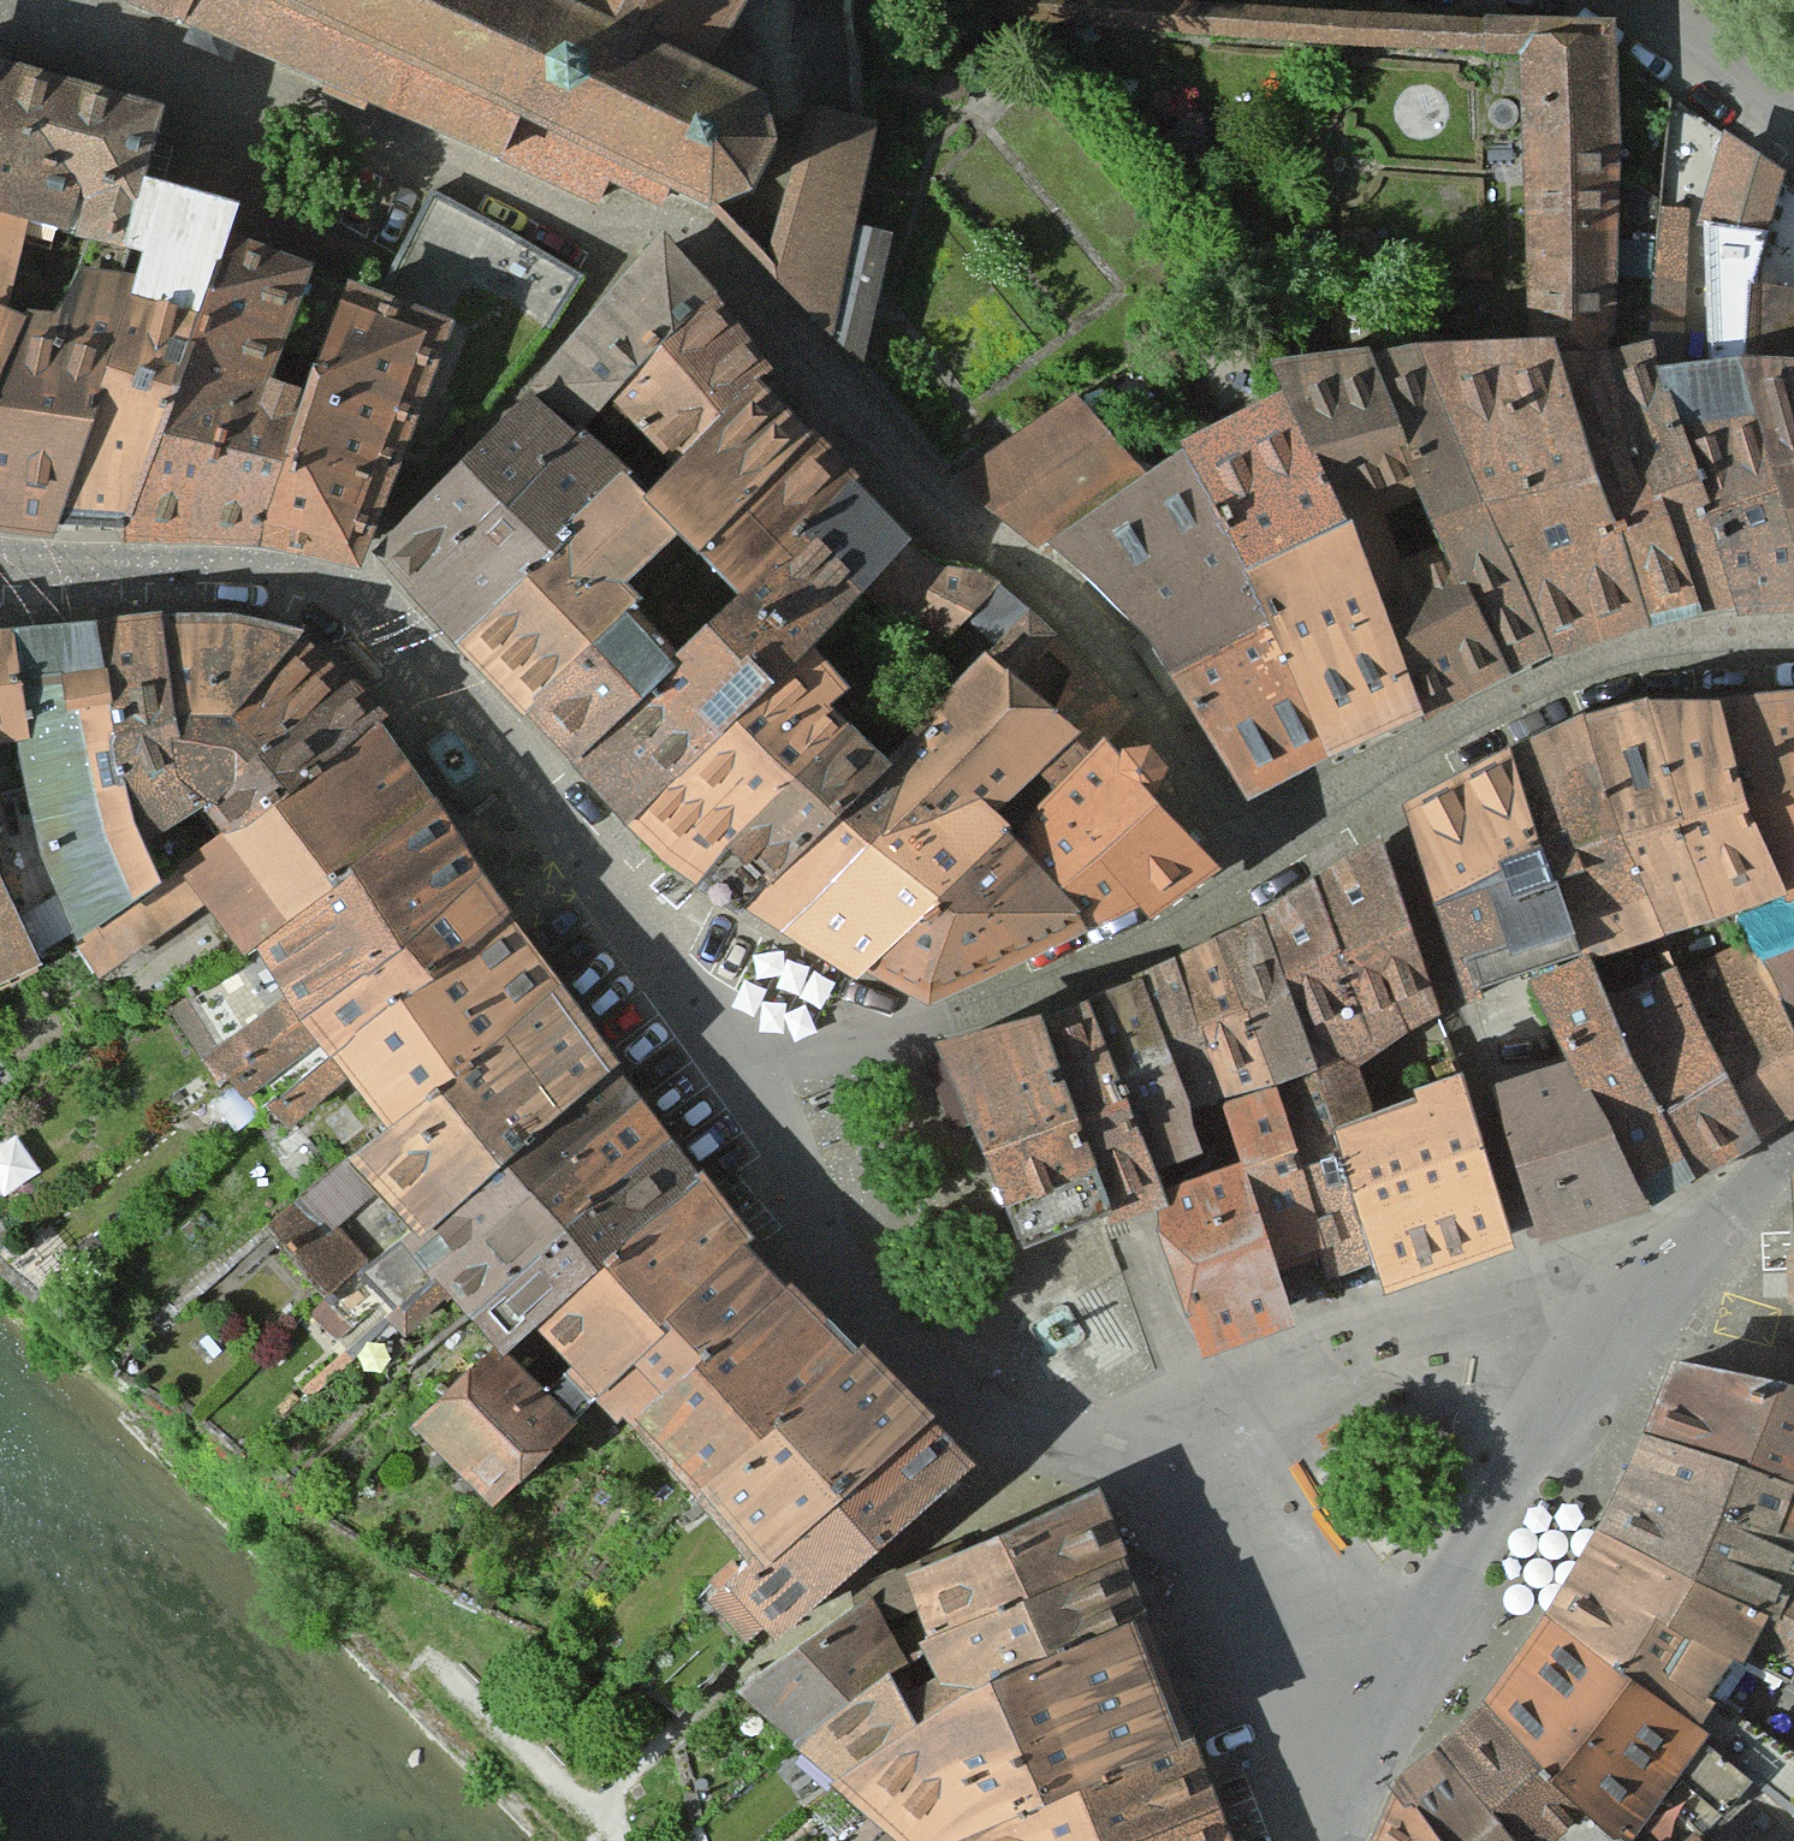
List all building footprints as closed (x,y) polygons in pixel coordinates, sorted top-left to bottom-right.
[(601,189),(611,174),(659,194),(671,181),(715,205),(768,180),(797,122),(791,88),(755,67),(763,51),(733,38),(650,0),(165,0),(601,189)] [(733,38),(759,0),(650,0),(733,38)] [(1615,341),(1625,16),(1103,0),(1055,0),(1054,29),(1534,44),(1524,338),(1615,341)] [(32,215),(90,231),(125,241),(145,171),(165,103),(0,58),(0,207),(32,215)] [(780,264),(849,338),(888,129),(854,116),(825,104),(780,264)] [(1766,347),(1766,282),(1793,197),(1793,175),(1733,131),(1710,216),(1720,353),(1766,347)] [(144,246),(60,526),(128,529),(241,224),(250,200),(145,171),(125,241),(144,246)] [(431,193),(382,290),(451,316),(470,278),(496,228),(431,193)] [(7,302),(32,215),(0,207),(0,299),(7,302)] [(128,529),(262,539),(313,390),(278,378),(288,347),(324,360),(352,278),(355,268),(241,224),(128,529)] [(565,269),(496,228),(470,278),(538,314),(565,269)] [(0,376),(0,521),(60,526),(144,246),(125,241),(90,231),(61,319),(23,307),(0,376)] [(663,237),(540,378),(594,416),(718,292),(663,237)] [(262,539),(362,556),(451,316),(382,290),(352,278),(324,360),(313,390),(262,539)] [(1766,347),(1793,349),(1793,284),(1766,282),(1766,347)] [(774,365),(718,292),(594,416),(628,442),(647,425),(684,459),(765,375),(774,365)] [(0,299),(0,376),(23,307),(7,302),(0,299)] [(1435,339),(1573,645),(1669,615),(1723,608),(1615,341),(1524,338),(1435,339)] [(1304,397),(1441,711),(1573,645),(1435,339),(1285,352),(1304,397)] [(1615,341),(1723,608),(1760,609),(1671,359),(1665,342),(1615,341)] [(1760,609),(1793,607),(1793,445),(1766,347),(1720,353),(1671,359),(1760,609)] [(1793,445),(1793,349),(1766,347),(1793,445)] [(467,638),(533,711),(648,598),(631,582),(688,522),(707,537),(814,424),(765,375),(684,459),(655,489),(629,464),(467,638)] [(579,423),(533,387),(378,559),(420,592),(579,423)] [(1205,458),(1342,753),(1441,711),(1304,397),(1205,458)] [(977,482),(1067,553),(1143,495),(1070,404),(977,482)] [(579,423),(420,592),(467,638),(629,464),(579,423)] [(858,473),(814,424),(707,537),(753,579),(858,473)] [(1342,753),(1205,458),(1143,495),(1067,553),(1252,795),(1342,753)] [(580,761),(644,830),(828,645),(876,587),(925,536),(858,473),(753,579),(694,643),(580,761)] [(964,623),(993,587),(925,536),(876,587),(951,638),(964,623)] [(992,646),(1021,612),(993,587),(964,623),(992,646)] [(533,711),(580,761),(694,643),(648,598),(533,711)] [(162,611),(99,616),(145,825),(167,873),(210,842),(190,814),(207,802),(182,764),(162,611)] [(220,724),(303,628),(232,613),(162,611),(182,764),(207,802),(220,724)] [(748,903),(790,929),(893,825),(920,848),(1062,700),(1021,666),(1047,638),(1021,612),(992,646),(901,749),(748,903)] [(73,940),(167,873),(145,825),(99,616),(0,625),(0,743),(22,737),(40,821),(73,940)] [(207,802),(354,679),(303,628),(220,724),(207,802)] [(790,929),(866,971),(1011,834),(1126,728),(1047,638),(1021,666),(1062,700),(920,848),(893,825),(790,929)] [(644,830),(687,863),(845,700),(866,678),(828,645),(644,830)] [(227,828),(385,717),(354,679),(207,802),(227,828)] [(1737,696),(1793,845),(1793,692),(1737,696)] [(1733,916),(1659,694),(1595,711),(1672,934),(1733,916)] [(1737,696),(1659,694),(1733,916),(1745,913),(1793,898),(1793,845),(1737,696)] [(687,863),(720,885),(872,724),(845,700),(687,863)] [(1672,934),(1595,711),(1525,745),(1604,954),(1672,934)] [(251,950),(446,805),(385,717),(227,828),(210,842),(167,873),(73,940),(96,977),(209,900),(251,950)] [(720,885),(748,903),(901,749),(872,724),(720,885)] [(1011,834),(1108,924),(1227,860),(1164,795),(1182,779),(1126,728),(1011,834)] [(1525,745),(1421,803),(1485,990),(1530,977),(1604,954),(1525,745)] [(244,1069),(489,872),(446,805),(251,950),(189,996),(244,1069)] [(1011,834),(866,971),(933,999),(1108,924),(1011,834)] [(1450,1015),(1398,840),(1288,916),(1342,1067),(1355,1111),(1380,1104),(1368,1061),(1450,1015)] [(39,954),(0,861),(0,977),(39,954)] [(271,1102),(516,911),(489,872),(244,1069),(271,1102)] [(1763,953),(1793,1016),(1793,898),(1745,913),(1763,953)] [(395,1125),(574,991),(516,911),(271,1102),(292,1125),(353,1073),(395,1125)] [(1288,916),(1243,946),(1289,1085),(1342,1067),(1288,916)] [(1243,946),(1197,971),(1240,1099),(1289,1085),(1243,946)] [(1689,976),(1771,1135),(1793,1115),(1793,1016),(1763,953),(1689,976)] [(1579,1059),(1662,1201),(1711,1175),(1625,999),(1604,954),(1530,977),(1579,1059)] [(1157,991),(1201,1112),(1240,1099),(1197,971),(1157,991)] [(1625,999),(1711,1175),(1771,1135),(1689,976),(1625,999)] [(354,1157),(419,1229),(624,1066),(574,991),(395,1125),(354,1157)] [(1108,1008),(1169,1160),(1212,1145),(1201,1112),(1157,991),(1108,1008)] [(1051,1029),(1117,1217),(1167,1201),(1180,1189),(1169,1160),(1108,1008),(1051,1029)] [(1051,1029),(945,1058),(1027,1249),(1117,1217),(1051,1029)] [(1511,1080),(1566,1237),(1662,1201),(1579,1059),(1511,1080)] [(1380,1104),(1355,1111),(1401,1263),(1408,1286),(1535,1247),(1479,1063),(1449,1072),(1454,1088),(1434,1094),(1438,1105),(1385,1121),(1380,1104)] [(444,1279),(652,1106),(624,1066),(419,1229),(366,1270),(401,1312),(444,1279)] [(1349,1278),(1401,1263),(1355,1111),(1342,1067),(1289,1085),(1342,1258),(1349,1278)] [(1293,1272),(1342,1258),(1289,1085),(1240,1099),(1258,1161),(1293,1272)] [(444,1279),(473,1309),(680,1141),(652,1106),(444,1279)] [(510,1346),(710,1179),(680,1141),(473,1309),(510,1346)] [(1293,1272),(1258,1161),(1180,1189),(1167,1201),(1217,1351),(1306,1316),(1293,1272)] [(372,1195),(346,1163),(268,1225),(330,1302),(366,1270),(332,1232),(372,1195)] [(601,1390),(755,1239),(710,1179),(510,1346),(576,1410),(595,1384),(601,1390)] [(651,1416),(795,1282),(755,1239),(601,1390),(627,1419),(641,1406),(651,1416)] [(714,1483),(869,1345),(795,1282),(651,1416),(714,1483)] [(783,1560),(943,1417),(869,1345),(714,1483),(783,1560)] [(576,1410),(510,1346),(420,1428),(492,1497),(576,1410)] [(1650,1428),(1793,1475),(1793,1395),(1677,1363),(1650,1428)] [(715,1606),(753,1640),(774,1625),(780,1632),(983,1461),(943,1417),(783,1560),(752,1588),(746,1578),(715,1606)] [(1633,1469),(1793,1535),(1793,1475),(1650,1428),(1633,1469)] [(1793,1627),(1793,1535),(1633,1469),(1601,1530),(1793,1627)] [(1107,1487),(915,1574),(939,1635),(1133,1558),(1107,1487)] [(1601,1530),(1556,1614),(1717,1729),(1793,1783),(1793,1744),(1725,1703),(1751,1665),(1793,1688),(1793,1627),(1601,1530)] [(939,1635),(800,1737),(844,1778),(982,1688),(1154,1617),(1133,1558),(939,1635)] [(800,1737),(939,1635),(915,1574),(747,1689),(800,1737)] [(1498,1706),(1612,1821),(1638,1840),(1642,1840),(1669,1808),(1707,1840),(1793,1840),(1793,1783),(1717,1729),(1556,1614),(1498,1706)] [(844,1778),(900,1826),(886,1840),(959,1840),(1203,1751),(1154,1617),(982,1688),(844,1778)] [(1456,1747),(1543,1840),(1590,1840),(1612,1821),(1498,1706),(1456,1747)] [(1407,1790),(1452,1840),(1543,1840),(1456,1747),(1407,1790)] [(1203,1751),(959,1840),(1095,1840),(1219,1795),(1203,1751)] [(1407,1790),(1384,1840),(1452,1840),(1407,1790)] [(1219,1795),(1095,1840),(1236,1840),(1219,1795)] [(1669,1808),(1642,1840),(1707,1840),(1669,1808)] [(1612,1821),(1590,1840),(1638,1840),(1612,1821)]
